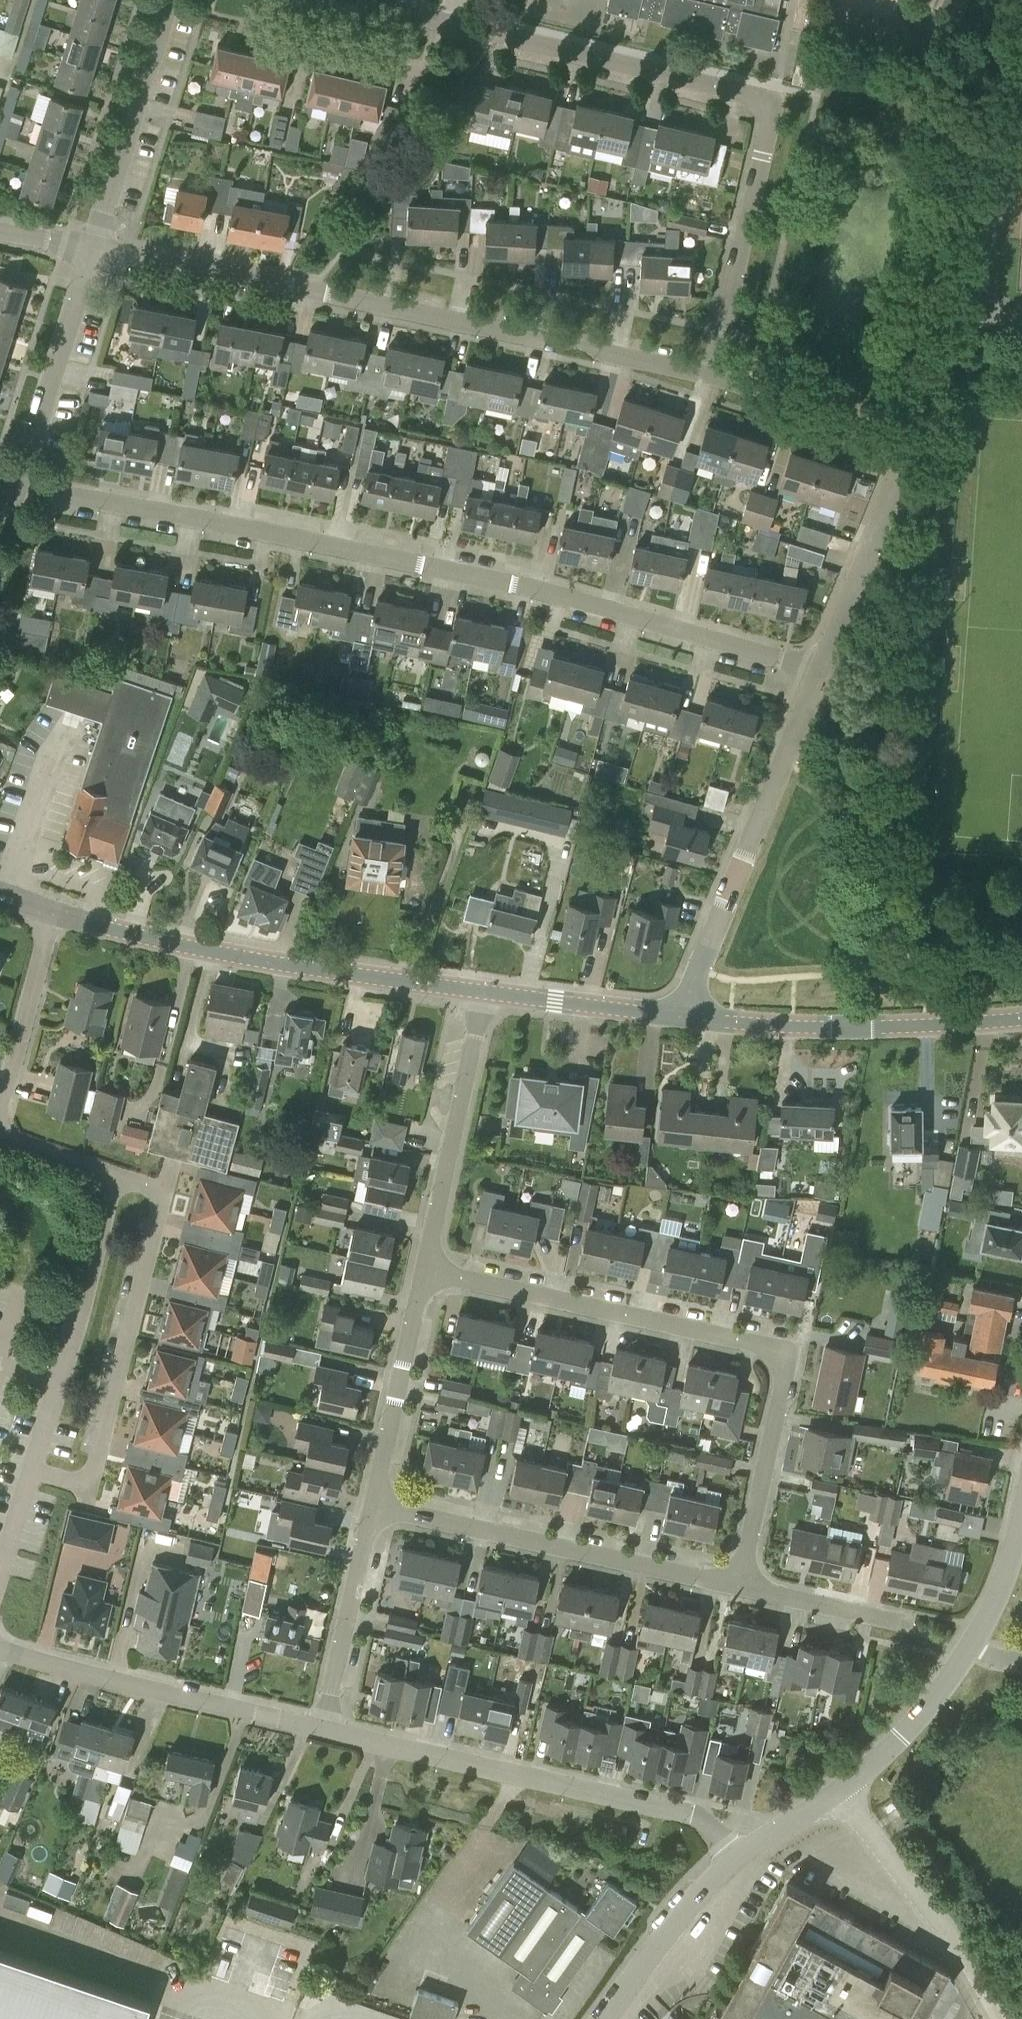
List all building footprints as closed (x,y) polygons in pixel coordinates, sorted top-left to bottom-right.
[(29,0),(14,0),(8,18),(0,16),(0,27),(8,29),(19,33),(29,0)] [(47,0),(37,0),(31,19),(40,22),(47,0)] [(114,0),(81,0),(79,8),(109,17),(114,0)] [(776,17),(780,0),(609,0),(606,9),(638,17),(638,15),(661,20),(660,22),(722,37),(724,29),(736,32),(736,35),(735,40),(772,49),(779,17),(776,17)] [(938,9),(932,24),(961,35),(975,0),(941,0),(938,9)] [(102,41),(109,17),(79,8),(71,33),(102,41)] [(33,45),(40,22),(31,19),(24,42),(33,45)] [(12,57),(19,33),(8,29),(0,53),(12,57)] [(94,65),(102,41),(71,33),(64,57),(94,65)] [(25,69),(33,45),(24,42),(16,67),(25,69)] [(234,85),(242,50),(241,50),(242,46),(232,43),(231,47),(217,44),(210,79),(207,78),(205,90),(214,93),(217,81),(231,84),(234,85)] [(259,91),(267,56),(265,55),(266,51),(256,49),(255,53),(242,50),(234,85),(231,84),(229,95),(238,98),(240,87),(255,90),(259,91)] [(259,91),(255,90),(253,101),(262,103),(264,92),(283,96),(291,61),(290,61),(291,57),(280,55),(279,59),(267,56),(259,91)] [(87,90),(94,65),(64,57),(56,81),(87,90)] [(807,61),(797,59),(792,82),(802,84),(807,61)] [(331,108),(339,72),(338,72),(339,68),(328,66),(327,70),(314,67),(306,102),(304,101),(301,112),(311,114),(313,103),(328,107),(331,108)] [(355,113),(363,78),(361,78),(362,74),(352,71),(351,75),(339,72),(331,108),(328,107),(325,118),(328,119),(349,124),(352,113),(355,113)] [(352,113),(349,124),(352,124),(358,126),(361,115),(379,119),(387,84),(385,83),(386,79),(377,77),(376,81),(363,78),(355,113),(352,113)] [(515,125),(524,90),(496,84),(496,87),(479,83),(470,127),(512,136),(514,125),(515,125)] [(3,108),(13,111),(20,87),(11,84),(3,108)] [(553,146),(561,115),(547,112),(550,96),(524,90),(515,125),(542,132),(540,142),(553,146)] [(44,120),(75,130),(82,106),(51,96),(44,120)] [(597,145),(605,109),(578,103),(574,118),(561,115),(553,146),(567,149),(570,138),(597,145)] [(394,122),(398,106),(386,104),(383,119),(394,122)] [(13,111),(3,108),(0,119),(0,133),(5,135),(13,111)] [(220,139),(225,115),(197,109),(192,133),(220,139)] [(635,166),(642,134),(629,131),(632,116),(605,109),(597,145),(623,151),(621,162),(635,166)] [(281,146),(288,115),(276,112),(269,144),(281,146)] [(67,154),(75,130),(44,120),(36,145),(67,154)] [(676,176),(687,129),(660,122),(656,137),(642,134),(635,166),(676,176)] [(297,150),(302,126),(291,124),(286,147),(297,150)] [(687,129),(676,176),(717,185),(724,154),(710,150),(714,135),(687,129)] [(344,164),(348,145),(333,142),(329,161),(344,164)] [(60,178),(67,154),(36,145),(29,169),(60,178)] [(444,160),(442,176),(452,177),(453,162),(444,160)] [(359,168),(347,165),(326,161),(323,174),(338,177),(331,186),(332,187),(331,189),(339,195),(341,193),(341,194),(359,168)] [(52,202),(60,178),(29,169),(21,193),(52,202)] [(218,211),(224,177),(208,174),(205,192),(179,188),(176,203),(167,201),(163,220),(199,227),(202,208),(218,211)] [(256,242),(262,207),(261,207),(264,190),(232,184),(233,179),(224,177),(218,211),(233,213),(229,237),(256,242)] [(601,192),(603,180),(590,177),(587,189),(601,192)] [(470,230),(471,207),(471,196),(442,195),(443,189),(432,188),(431,204),(434,205),(432,240),(458,241),(459,229),(470,230)] [(434,205),(431,204),(416,204),(417,191),(400,190),(399,191),(392,201),(392,216),(407,217),(405,238),(432,240),(434,205)] [(669,200),(663,198),(658,201),(656,208),(666,210),(669,200)] [(262,207),(256,242),(281,246),(285,228),(297,231),(301,205),(289,202),(288,212),(262,207)] [(548,247),(549,223),(519,221),(520,205),(510,204),(509,221),(512,221),(510,257),(536,258),(536,246),(548,247)] [(638,223),(639,207),(631,204),(630,223),(638,223)] [(512,221),(509,221),(494,220),(495,208),(471,207),(470,230),(485,231),(483,255),(510,257),(512,221)] [(705,234),(708,220),(670,211),(667,225),(705,234)] [(626,263),(627,240),(615,239),(596,238),(597,221),(588,221),(587,238),(589,238),(588,273),(613,274),(614,262),(626,263)] [(589,238),(587,238),(574,237),(574,229),(570,224),(549,223),(548,247),(562,248),(561,271),(588,273),(589,238)] [(667,254),(666,290),(691,291),(693,256),(675,255),(676,238),(665,238),(665,242),(664,254),(667,254)] [(664,254),(665,242),(641,241),(627,240),(626,263),(640,264),(639,288),(666,290),(667,254),(664,254)] [(19,309),(27,285),(0,277),(0,303),(19,309)] [(19,309),(0,303),(0,330),(12,334),(19,309)] [(157,359),(160,341),(166,311),(136,305),(130,336),(132,336),(130,349),(140,351),(139,355),(157,359)] [(166,311),(160,341),(189,347),(195,317),(166,311)] [(252,360),(258,329),(221,321),(212,367),(227,370),(227,368),(232,369),(235,356),(252,360)] [(291,361),(294,344),(282,341),(283,334),(258,329),(252,360),(274,364),(270,382),(286,385),(289,369),(291,361)] [(289,369),(302,372),(303,365),(331,371),(339,335),(311,329),(307,346),(294,344),(291,361),(289,369)] [(12,334),(0,330),(0,356),(5,358),(12,334)] [(367,391),(375,353),(363,350),(365,340),(339,335),(331,371),(348,374),(345,386),(367,391)] [(409,387),(417,351),(389,345),(387,355),(375,353),(367,391),(387,395),(390,383),(409,387)] [(438,403),(439,396),(447,398),(453,369),(441,367),(443,357),(417,351),(409,387),(420,390),(419,396),(421,399),(438,403)] [(487,404),(494,368),(467,362),(465,372),(453,369),(447,398),(459,400),(460,398),(487,404)] [(194,397),(199,368),(187,366),(182,395),(194,397)] [(526,414),(531,386),(520,383),(522,374),(494,368),(487,404),(486,412),(511,417),(512,409),(514,409),(514,412),(526,414)] [(151,389),(153,376),(114,369),(112,382),(138,387),(151,389)] [(564,416),(570,386),(545,381),(543,388),(531,386),(526,414),(544,418),(545,412),(564,416)] [(138,387),(112,382),(109,396),(135,401),(138,387)] [(575,432),(585,434),(599,437),(603,423),(590,420),(596,391),(570,386),(564,416),(578,419),(575,432)] [(654,408),(624,398),(615,427),(603,423),(599,437),(590,469),(603,472),(614,434),(630,439),(626,452),(638,456),(642,443),(654,408)] [(282,401),(273,399),(270,413),(272,413),(279,415),(281,405),(282,401)] [(240,436),(253,439),(254,437),(259,411),(246,408),(240,436)] [(654,408),(642,443),(672,453),(683,417),(654,408)] [(270,413),(259,411),(254,437),(266,439),(272,413),(270,413)] [(315,416),(302,413),(300,422),(313,425),(315,416)] [(123,466),(130,432),(129,432),(132,420),(125,420),(116,421),(103,419),(95,461),(123,466)] [(326,419),(324,431),(340,434),(342,422),(326,419)] [(353,451),(359,426),(348,423),(342,449),(353,451)] [(166,461),(172,432),(159,430),(160,427),(145,424),(143,434),(130,432),(123,466),(151,471),(153,459),(166,461)] [(722,482),(737,434),(708,425),(696,460),(718,467),(714,479),(722,482)] [(393,473),(392,473),(381,471),(385,449),(373,446),(377,429),(365,426),(359,453),(371,456),(362,499),(386,504),(393,473)] [(204,481),(210,447),(196,444),(198,433),(185,431),(185,434),(172,432),(166,461),(178,464),(176,476),(204,481)] [(291,456),(285,486),(309,491),(315,461),(314,461),(317,448),(305,446),(307,433),(296,431),(291,456)] [(599,437),(585,434),(577,465),(590,469),(599,437)] [(737,434),(722,482),(732,485),(735,477),(736,473),(755,479),(767,444),(737,434)] [(285,486),(291,456),(276,453),(279,440),(270,438),(267,451),(261,481),(285,486)] [(457,476),(462,447),(448,444),(442,473),(457,476)] [(210,447),(204,481),(232,487),(239,452),(210,447)] [(492,499),(478,496),(482,493),(484,482),(480,478),(472,476),(477,450),(462,447),(457,476),(470,478),(467,493),(468,493),(462,524),(486,530),(492,499)] [(685,447),(684,463),(695,464),(697,448),(685,447)] [(315,461),(309,491),(332,496),(339,466),(323,463),(326,450),(317,448),(314,461),(315,461)] [(416,478),(415,478),(402,475),(406,453),(396,451),(392,473),(393,473),(386,504),(410,509),(416,478)] [(809,496),(821,460),(791,451),(780,487),(809,496)] [(416,478),(410,509),(433,514),(440,483),(428,481),(432,463),(419,460),(415,478),(416,478)] [(821,460),(809,496),(839,505),(850,470),(821,460)] [(671,498),(681,467),(667,463),(657,494),(671,498)] [(570,501),(576,468),(565,466),(558,499),(570,501)] [(695,471),(681,467),(671,498),(685,502),(695,471)] [(501,501),(506,479),(496,477),(492,499),(486,530),(510,535),(516,504),(515,503),(501,501)] [(516,504),(510,535),(533,540),(539,509),(525,506),(529,484),(520,482),(515,503),(516,504)] [(619,509),(631,513),(639,488),(627,484),(619,509)] [(651,492),(639,488),(631,513),(642,517),(651,492)] [(755,524),(765,493),(751,489),(741,520),(755,524)] [(778,498),(765,493),(755,524),(768,529),(778,498)] [(582,561),(593,513),(594,508),(580,505),(576,527),(564,524),(557,556),(582,561)] [(700,546),(707,510),(695,506),(688,543),(688,544),(700,546)] [(719,513),(707,510),(700,546),(711,549),(719,513)] [(593,513),(582,561),(608,566),(614,535),(617,518),(593,513)] [(826,546),(831,533),(801,523),(797,537),(826,546)] [(751,548),(763,552),(768,535),(757,531),(751,548)] [(654,582),(664,535),(652,532),(649,548),(636,545),(629,576),(654,582)] [(664,535),(654,582),(679,587),(686,556),(672,553),(675,537),(664,535)] [(779,538),(768,535),(763,552),(773,555),(779,538)] [(824,552),(790,541),(787,554),(820,564),(824,552)] [(57,587),(64,553),(38,549),(32,582),(57,587)] [(726,602),(732,571),(732,570),(736,552),(723,549),(719,568),(707,565),(701,597),(726,602)] [(94,605),(100,576),(86,574),(89,558),(64,553),(57,587),(73,589),(71,601),(94,605)] [(136,601),(142,568),(116,563),(113,579),(100,576),(94,605),(93,609),(99,610),(107,607),(117,609),(119,598),(136,601)] [(781,581),(775,612),(800,617),(807,586),(795,583),(798,568),(785,564),(782,581),(781,581)] [(173,620),(179,591),(165,588),(168,572),(142,568),(136,601),(152,604),(150,615),(173,620)] [(750,607),(757,576),(732,571),(726,602),(750,607)] [(775,612),(781,581),(757,576),(750,607),(775,612)] [(215,615),(221,582),(195,577),(192,593),(179,591),(173,620),(198,624),(200,613),(215,615)] [(221,582),(215,615),(232,619),(230,630),(252,634),(257,605),(243,603),(246,587),(221,582)] [(299,629),(301,617),(318,621),(325,588),(300,582),(296,598),(282,595),(276,624),(299,629)] [(354,640),(360,611),(347,609),(350,593),(325,588),(318,621),(343,626),(340,637),(354,640)] [(904,594),(894,593),(892,608),(903,610),(904,594)] [(396,637),(403,604),(378,599),(374,614),(360,611),(354,640),(377,645),(380,634),(396,637)] [(432,662),(439,626),(425,623),(428,609),(403,604),(396,637),(393,650),(418,655),(417,659),(432,662)] [(21,614),(19,630),(49,635),(51,619),(21,614)] [(475,654),(482,621),(456,615),(453,629),(439,626),(432,662),(447,665),(450,649),(475,654)] [(482,621),(475,654),(490,657),(488,669),(512,674),(519,644),(504,640),(507,626),(482,621)] [(49,635),(19,630),(16,645),(46,650),(49,635)] [(269,676),(276,643),(266,641),(263,640),(256,674),(269,676)] [(569,694),(578,661),(553,654),(549,669),(534,664),(526,694),(550,701),(553,689),(569,694)] [(118,861),(173,694),(177,682),(109,660),(98,688),(111,692),(102,721),(93,749),(71,815),(73,816),(64,843),(101,855),(118,861)] [(605,716),(612,688),(599,684),(603,668),(578,661),(569,694),(584,698),(581,709),(592,713),(603,716),(605,716)] [(204,672),(187,711),(209,721),(217,703),(235,711),(244,689),(204,672)] [(646,716),(655,683),(647,681),(648,677),(633,673),(632,677),(630,676),(626,692),(612,688),(605,716),(642,727),(645,715),(646,716)] [(368,697),(373,680),(348,674),(344,691),(368,697)] [(55,675),(45,704),(74,713),(102,721),(111,692),(98,688),(55,675)] [(688,712),(689,710),(675,706),(680,690),(678,690),(680,686),(664,682),(663,686),(655,683),(646,716),(645,715),(642,727),(667,734),(680,738),(688,712)] [(680,738),(695,742),(698,731),(722,738),(732,705),(707,698),(703,714),(689,710),(688,712),(680,738)] [(462,702),(449,699),(447,712),(460,715),(462,702)] [(489,704),(485,722),(504,727),(509,708),(489,704)] [(732,705),(722,738),(748,745),(757,712),(732,705)] [(603,716),(592,713),(587,730),(599,734),(603,716)] [(690,746),(681,743),(677,755),(686,758),(690,746)] [(554,757),(571,761),(574,750),(557,746),(554,757)] [(510,785),(520,755),(499,748),(489,778),(510,785)] [(366,804),(380,768),(379,768),(385,753),(375,749),(355,799),(366,804)] [(487,751),(483,750),(479,750),(476,753),(475,757),(475,761),(478,764),(481,765),(485,764),(489,762),(490,758),(489,754),(487,751)] [(366,763),(348,756),(334,791),(353,798),(366,763)] [(605,775),(609,761),(599,758),(595,772),(605,775)] [(234,781),(240,769),(229,764),(224,776),(234,781)] [(666,783),(657,781),(655,790),(664,792),(666,783)] [(223,816),(233,791),(215,783),(205,808),(223,816)] [(723,809),(728,788),(709,783),(704,804),(723,809)] [(565,835),(572,809),(486,787),(479,813),(565,835)] [(151,810),(141,834),(143,839),(173,852),(178,850),(188,826),(187,826),(196,807),(180,801),(160,791),(152,810),(151,810)] [(656,802),(652,815),(649,828),(667,834),(662,850),(700,860),(709,830),(681,822),(685,811),(656,802)] [(247,828),(249,824),(229,816),(225,825),(215,821),(204,833),(193,861),(230,876),(241,849),(239,848),(247,828)] [(402,839),(404,823),(359,816),(356,832),(355,832),(348,879),(383,884),(383,887),(393,888),(394,885),(397,886),(400,862),(404,858),(406,847),(403,843),(404,839),(402,839)] [(309,860),(300,856),(296,866),(321,875),(333,844),(317,838),(309,860)] [(627,878),(634,852),(624,850),(617,876),(627,878)] [(271,890),(280,869),(265,863),(257,885),(250,882),(239,911),(282,928),(288,911),(282,909),(287,896),(271,890)] [(673,884),(677,867),(666,863),(662,881),(673,884)] [(515,934),(531,938),(542,894),(527,891),(521,912),(493,904),(488,925),(492,926),(494,930),(500,931),(503,929),(515,932),(515,934)] [(610,922),(616,897),(593,892),(589,906),(569,902),(561,939),(592,946),(598,919),(610,922)] [(675,924),(679,905),(656,900),(654,912),(633,908),(625,947),(656,954),(663,921),(675,924)] [(101,1030),(111,989),(82,982),(75,1007),(71,1006),(67,1022),(101,1030)] [(253,1005),(255,992),(251,992),(252,990),(213,983),(206,1020),(208,1020),(206,1033),(241,1040),(243,1027),(245,1027),(249,1004),(253,1005)] [(158,1051),(161,1036),(159,1035),(167,1003),(136,995),(124,1042),(139,1046),(137,1056),(153,1060),(155,1051),(158,1051)] [(313,1015),(312,1011),(304,1009),(302,1013),(288,1010),(284,1032),(281,1031),(276,1059),(291,1062),(293,1049),(310,1052),(313,1033),(322,1035),(325,1018),(316,1016),(316,1015),(313,1015)] [(245,1027),(243,1039),(257,1041),(259,1030),(245,1027)] [(421,1068),(428,1037),(402,1031),(391,1079),(406,1083),(410,1066),(421,1068)] [(357,1045),(343,1042),(338,1064),(334,1063),(328,1092),(343,1096),(346,1082),(361,1085),(366,1064),(377,1066),(380,1051),(369,1049),(369,1048),(367,1047),(366,1044),(360,1043),(357,1045)] [(269,1061),(270,1046),(258,1045),(258,1060),(269,1061)] [(203,1112),(215,1065),(191,1058),(181,1094),(163,1089),(148,1149),(163,1153),(227,1170),(239,1121),(203,1112)] [(81,1118),(94,1068),(58,1059),(46,1110),(81,1118)] [(266,1087),(271,1067),(254,1063),(250,1083),(266,1087)] [(524,1078),(512,1077),(508,1113),(520,1114),(519,1116),(536,1118),(535,1126),(554,1128),(555,1120),(573,1122),(570,1146),(584,1148),(594,1095),(578,1093),(579,1084),(524,1077),(524,1078)] [(647,1164),(651,1134),(640,1133),(643,1104),(633,1103),(635,1085),(612,1083),(607,1131),(635,1134),(632,1162),(647,1164)] [(252,1086),(248,1106),(261,1109),(265,1089),(252,1086)] [(115,1125),(123,1095),(98,1088),(90,1118),(115,1125)] [(676,1138),(705,1141),(709,1105),(688,1103),(689,1091),(665,1089),(660,1133),(676,1134),(676,1138)] [(730,1108),(709,1105),(705,1141),(735,1145),(735,1141),(751,1142),(756,1098),(732,1096),(730,1108)] [(995,1099),(994,1111),(988,1110),(987,1126),(973,1125),(972,1138),(1021,1141),(1021,1100),(995,1099)] [(832,1134),(834,1104),(782,1101),(780,1131),(832,1134)] [(907,1106),(905,1102),(895,1102),(893,1106),(891,1106),(891,1129),(887,1131),(887,1141),(891,1143),(891,1151),(892,1151),(892,1159),(922,1159),(922,1165),(939,1165),(938,1140),(922,1140),(922,1105),(907,1106)] [(335,1139),(339,1119),(327,1116),(326,1122),(313,1119),(310,1133),(335,1139)] [(414,1150),(416,1144),(403,1141),(407,1124),(375,1116),(370,1140),(414,1150)] [(149,1129),(137,1126),(132,1144),(144,1147),(149,1129)] [(360,1154),(363,1138),(339,1133),(336,1149),(360,1154)] [(958,1144),(952,1172),(954,1173),(973,1176),(975,1177),(980,1148),(958,1144)] [(759,1152),(756,1166),(756,1167),(773,1168),(778,1145),(760,1145),(759,1152)] [(249,1153),(235,1149),(230,1167),(244,1171),(249,1153)] [(756,1166),(759,1152),(749,1151),(748,1166),(756,1166)] [(369,1180),(404,1187),(409,1163),(372,1155),(366,1179),(369,1180)] [(194,1198),(239,1209),(244,1190),(253,1193),(257,1179),(218,1169),(215,1182),(202,1179),(200,1187),(196,1187),(194,1198)] [(973,1176),(954,1173),(949,1195),(961,1197),(963,1186),(971,1188),(973,1176)] [(813,1195),(834,1198),(837,1182),(815,1179),(813,1195)] [(398,1211),(404,1187),(369,1180),(363,1204),(398,1211)] [(577,1211),(591,1214),(598,1183),(584,1180),(577,1211)] [(776,1183),(754,1181),(753,1193),(775,1194),(776,1183)] [(933,1190),(925,1190),(918,1225),(937,1229),(942,1203),(945,1204),(948,1187),(933,1184),(933,1190)] [(990,1184),(988,1199),(1012,1203),(1014,1188),(990,1184)] [(507,1245),(515,1209),(502,1207),(505,1192),(483,1188),(477,1212),(489,1214),(484,1240),(507,1245)] [(675,1200),(679,1196),(680,1191),(672,1189),(670,1199),(675,1200)] [(321,1206),(346,1212),(349,1198),(325,1192),(321,1206)] [(234,1228),(239,1209),(194,1198),(191,1209),(194,1210),(192,1219),(205,1222),(202,1234),(240,1244),(244,1231),(234,1228)] [(515,1209),(507,1245),(531,1250),(537,1223),(549,1225),(553,1203),(531,1199),(529,1212),(515,1209)] [(820,1199),(816,1217),(834,1220),(838,1203),(820,1199)] [(961,1201),(951,1199),(948,1213),(958,1215),(961,1201)] [(1000,1222),(1003,1210),(978,1204),(970,1243),(989,1247),(988,1253),(1003,1256),(1005,1250),(1021,1254),(1021,1249),(1021,1227),(1000,1222)] [(272,1217),(284,1220),(287,1208),(275,1205),(272,1217)] [(346,1212),(321,1206),(321,1207),(317,1206),(314,1219),(343,1226),(346,1212)] [(608,1267),(615,1231),(594,1227),(597,1215),(591,1214),(588,1225),(580,1261),(608,1267)] [(281,1231),(284,1220),(272,1217),(269,1228),(281,1231)] [(652,1261),(659,1230),(639,1225),(637,1236),(615,1231),(608,1267),(636,1273),(639,1258),(652,1261)] [(348,1256),(387,1264),(393,1234),(354,1226),(348,1256)] [(697,1249),(698,1249),(700,1239),(659,1230),(652,1261),(666,1264),(663,1279),(689,1284),(697,1249)] [(237,1257),(240,1244),(202,1234),(199,1246),(186,1243),(184,1252),(180,1251),(177,1262),(222,1273),(227,1255),(237,1257)] [(733,1279),(740,1248),(722,1243),(719,1254),(698,1249),(697,1249),(689,1284),(718,1291),(721,1276),(733,1279)] [(771,1302),(778,1267),(758,1263),(761,1252),(740,1248),(733,1279),(747,1282),(744,1297),(771,1302)] [(381,1292),(387,1264),(348,1256),(342,1283),(381,1292)] [(258,1276),(270,1279),(274,1261),(262,1258),(258,1276)] [(771,1302),(799,1309),(810,1262),(808,1261),(803,1260),(801,1272),(778,1267),(771,1302)] [(217,1292),(222,1273),(177,1262),(175,1273),(178,1274),(176,1283),(189,1286),(186,1297),(186,1299),(213,1306),(224,1309),(228,1295),(217,1292)] [(328,1293),(331,1280),(302,1274),(299,1287),(328,1293)] [(266,1296),(270,1279),(258,1276),(254,1293),(266,1296)] [(1012,1293),(973,1285),(969,1306),(963,1338),(955,1336),(953,1346),(942,1344),(944,1333),(926,1329),(918,1368),(936,1372),(935,1376),(956,1380),(957,1376),(992,1384),(997,1359),(979,1355),(982,1342),(999,1346),(1006,1313),(1009,1314),(1013,1292),(1012,1292),(1012,1293)] [(928,1300),(931,1290),(919,1287),(917,1298),(928,1300)] [(186,1299),(186,1297),(176,1295),(175,1301),(172,1300),(170,1306),(167,1305),(164,1316),(208,1328),(213,1306),(186,1299)] [(956,1313),(959,1303),(933,1297),(930,1308),(956,1313)] [(357,1310),(351,1309),(326,1303),(321,1327),(320,1326),(316,1343),(331,1347),(332,1343),(367,1351),(373,1326),(354,1322),(357,1310)] [(479,1353),(487,1317),(459,1311),(451,1347),(479,1353)] [(901,1335),(905,1315),(888,1311),(884,1332),(901,1335)] [(202,1350),(208,1328),(164,1316),(161,1327),(165,1328),(163,1334),(167,1336),(166,1341),(202,1350)] [(515,1369),(521,1341),(511,1339),(514,1323),(487,1317),(479,1353),(506,1359),(505,1367),(515,1369)] [(244,1341),(255,1344),(259,1328),(248,1325),(244,1341)] [(563,1347),(565,1335),(538,1329),(535,1344),(521,1341),(515,1369),(528,1372),(530,1364),(558,1370),(558,1368),(563,1347)] [(890,1356),(894,1338),(866,1333),(862,1350),(890,1356)] [(571,1381),(583,1384),(595,1387),(601,1359),(589,1356),(593,1341),(565,1335),(563,1347),(558,1368),(558,1370),(573,1374),(571,1381)] [(291,1359),(294,1344),(266,1338),(262,1354),(291,1359)] [(251,1361),(255,1344),(244,1341),(240,1358),(251,1361)] [(151,1365),(199,1378),(205,1355),(164,1345),(163,1350),(159,1349),(158,1355),(154,1354),(151,1365)] [(852,1410),(864,1353),(826,1345),(821,1366),(829,1367),(825,1385),(823,1385),(819,1403),(852,1410)] [(633,1389),(641,1352),(617,1347),(611,1374),(599,1371),(602,1359),(601,1359),(595,1387),(594,1394),(612,1398),(614,1385),(633,1389)] [(663,1421),(670,1387),(659,1384),(665,1358),(641,1352),(633,1389),(647,1392),(646,1398),(649,1402),(647,1414),(649,1418),(663,1421)] [(441,1374),(445,1356),(434,1353),(430,1372),(441,1374)] [(705,1406),(713,1368),(689,1363),(683,1390),(670,1387),(663,1421),(676,1424),(679,1413),(684,1414),(686,1402),(705,1406)] [(194,1399),(199,1378),(151,1365),(149,1377),(152,1377),(151,1384),(154,1384),(153,1390),(162,1392),(162,1391),(194,1399)] [(354,1411),(360,1385),(344,1382),(345,1377),(336,1375),(338,1369),(318,1365),(316,1375),(324,1377),(318,1403),(354,1411)] [(713,1368),(705,1406),(716,1408),(710,1432),(738,1438),(747,1394),(734,1391),(737,1374),(713,1368)] [(234,1386),(246,1389),(249,1377),(237,1374),(234,1386)] [(467,1398),(468,1398),(471,1382),(444,1377),(441,1392),(467,1398)] [(243,1400),(246,1389),(234,1386),(231,1397),(243,1400)] [(201,1400),(194,1399),(162,1391),(162,1392),(159,1404),(146,1400),(144,1409),(141,1408),(138,1420),(183,1431),(188,1412),(198,1414),(201,1400)] [(467,1398),(441,1392),(438,1391),(435,1408),(464,1413),(467,1398)] [(506,1406),(510,1394),(498,1391),(495,1403),(506,1406)] [(471,1396),(467,1407),(489,1414),(492,1403),(471,1396)] [(523,1410),(524,1402),(510,1399),(508,1407),(523,1410)] [(501,1436),(507,1408),(493,1405),(487,1433),(501,1436)] [(507,1408),(501,1436),(516,1439),(522,1411),(507,1408)] [(178,1450),(183,1431),(138,1420),(135,1431),(138,1432),(136,1440),(149,1444),(146,1456),(185,1466),(188,1452),(178,1450)] [(332,1440),(334,1428),(300,1421),(295,1443),(309,1446),(306,1460),(342,1468),(347,1444),(332,1440)] [(449,1478),(461,1427),(449,1424),(446,1440),(430,1437),(422,1472),(449,1478)] [(590,1425),(587,1438),(597,1440),(600,1427),(590,1425)] [(461,1427),(449,1478),(477,1484),(484,1449),(468,1445),(472,1429),(461,1427)] [(846,1470),(853,1436),(809,1427),(802,1461),(846,1470)] [(903,1446),(906,1431),(883,1427),(880,1427),(878,1442),(903,1446)] [(223,1441),(234,1444),(237,1432),(226,1429),(223,1441)] [(984,1490),(991,1457),(939,1446),(941,1435),(916,1432),(915,1440),(913,1452),(935,1455),(934,1461),(952,1465),(946,1494),(977,1501),(980,1489),(984,1490)] [(231,1455),(234,1444),(223,1441),(220,1452),(231,1455)] [(713,1469),(716,1454),(699,1450),(695,1465),(713,1469)] [(716,1454),(713,1469),(730,1472),(733,1458),(716,1454)] [(181,1479),(185,1466),(146,1456),(143,1468),(130,1465),(128,1474),(124,1473),(121,1484),(167,1496),(172,1476),(181,1479)] [(534,1497),(542,1463),(516,1457),(508,1491),(534,1497)] [(611,1514),(618,1480),(605,1477),(608,1465),(596,1463),(597,1460),(583,1457),(582,1463),(581,1463),(575,1490),(588,1493),(585,1509),(611,1514)] [(289,1470),(284,1492),(319,1500),(321,1488),(337,1492),(342,1468),(306,1460),(303,1473),(289,1470)] [(575,1490),(581,1463),(568,1460),(566,1468),(542,1463),(534,1497),(560,1503),(563,1487),(575,1490)] [(652,1507),(658,1480),(644,1477),(643,1485),(618,1480),(611,1514),(637,1520),(640,1504),(652,1507)] [(837,1485),(838,1482),(813,1477),(810,1491),(835,1496),(837,1485)] [(681,1494),(684,1481),(668,1478),(667,1482),(658,1480),(652,1507),(665,1510),(662,1525),(688,1531),(695,1497),(681,1494)] [(211,1500),(222,1503),(226,1485),(215,1482),(211,1500)] [(695,1497),(688,1531),(714,1537),(721,1502),(704,1499),(707,1485),(699,1483),(696,1497),(695,1497)] [(162,1514),(167,1496),(121,1484),(119,1495),(122,1496),(120,1505),(133,1508),(129,1521),(168,1531),(172,1517),(162,1514)] [(883,1520),(888,1494),(874,1491),(869,1517),(883,1520)] [(888,1494),(883,1520),(897,1523),(902,1497),(897,1496),(888,1494)] [(314,1519),(317,1507),(283,1499),(278,1522),(292,1525),(289,1539),(325,1547),(330,1522),(314,1519)] [(219,1512),(222,1503),(211,1500),(206,1517),(217,1520),(219,1512)] [(934,1518),(937,1504),(925,1502),(922,1516),(934,1518)] [(960,1525),(963,1510),(939,1504),(936,1520),(960,1525)] [(980,1535),(985,1514),(966,1509),(961,1531),(980,1535)] [(107,1548),(113,1523),(71,1513),(65,1538),(107,1548)] [(829,1525),(827,1535),(820,1571),(853,1578),(860,1544),(863,1532),(829,1525)] [(820,1571),(827,1535),(794,1528),(786,1563),(820,1571)] [(210,1565),(214,1545),(191,1540),(186,1559),(210,1565)] [(919,1591),(929,1544),(913,1540),(910,1553),(893,1550),(885,1584),(919,1591)] [(929,1544),(919,1591),(953,1599),(961,1564),(939,1560),(942,1547),(929,1544)] [(256,1547),(250,1576),(267,1580),(273,1551),(256,1547)] [(451,1594),(459,1559),(405,1547),(397,1583),(414,1586),(412,1596),(423,1598),(425,1589),(438,1592),(436,1603),(449,1605),(451,1594)] [(188,1622),(200,1573),(152,1562),(146,1591),(141,1590),(136,1609),(146,1611),(138,1644),(176,1653),(183,1621),(188,1622)] [(473,1613),(486,1616),(489,1603),(503,1606),(511,1570),(484,1564),(473,1613)] [(511,1570),(503,1606),(519,1609),(516,1622),(527,1624),(538,1576),(511,1570)] [(101,1599),(106,1580),(78,1574),(74,1592),(64,1590),(57,1621),(104,1632),(111,1601),(101,1599)] [(259,1613),(267,1580),(250,1576),(242,1610),(259,1613)] [(580,1636),(591,1587),(563,1581),(556,1617),(572,1620),(569,1634),(580,1636)] [(591,1587),(580,1636),(590,1639),(593,1625),(610,1629),(618,1593),(591,1587)] [(666,1639),(673,1605),(647,1600),(640,1633),(639,1633),(636,1645),(663,1651),(666,1639)] [(300,1632),(306,1607),(290,1604),(287,1617),(269,1613),(262,1642),(266,1643),(265,1647),(277,1650),(278,1646),(295,1650),(294,1653),(314,1658),(319,1636),(300,1632)] [(673,1605),(666,1639),(684,1643),(680,1659),(690,1661),(694,1645),(692,1644),(699,1611),(673,1605)] [(454,1641),(459,1613),(445,1610),(440,1638),(454,1641)] [(414,1632),(417,1619),(390,1613),(387,1626),(414,1632)] [(459,1613),(454,1641),(467,1643),(473,1616),(459,1613)] [(745,1660),(754,1623),(730,1618),(721,1655),(731,1657),(728,1665),(730,1668),(741,1671),(743,1669),(745,1660)] [(778,1695),(787,1655),(773,1651),(778,1628),(754,1623),(745,1660),(769,1665),(767,1677),(773,1678),(770,1693),(778,1695)] [(412,1645),(415,1633),(386,1626),(383,1639),(412,1645)] [(533,1658),(539,1631),(523,1627),(518,1654),(533,1658)] [(539,1631),(533,1658),(548,1661),(554,1634),(539,1631)] [(615,1675),(622,1644),(606,1641),(599,1672),(615,1675)] [(622,1644),(615,1675),(632,1679),(639,1648),(622,1644)] [(820,1680),(826,1649),(800,1644),(798,1655),(788,1653),(788,1655),(787,1655),(778,1695),(779,1695),(782,1681),(792,1683),(794,1674),(804,1677),(803,1685),(806,1686),(805,1692),(817,1694),(820,1680)] [(826,1649),(820,1680),(844,1685),(842,1694),(854,1696),(860,1669),(849,1666),(852,1655),(826,1649)] [(396,1711),(408,1657),(397,1654),(392,1674),(378,1671),(370,1706),(396,1711)] [(408,1657),(396,1711),(422,1717),(430,1682),(416,1679),(420,1660),(408,1657)] [(481,1732),(489,1695),(464,1689),(470,1667),(457,1664),(450,1693),(463,1696),(456,1726),(481,1732)] [(698,1693),(704,1667),(690,1664),(686,1680),(673,1677),(671,1687),(685,1690),(698,1693)] [(704,1667),(698,1693),(712,1696),(718,1670),(704,1667)] [(489,1695),(481,1732),(506,1737),(512,1707),(526,1711),(533,1681),(519,1678),(514,1701),(489,1695)] [(29,1695),(1,1685),(0,1687),(0,1712),(13,1716),(9,1728),(17,1731),(29,1695)] [(29,1695),(17,1731),(25,1733),(29,1722),(50,1729),(58,1704),(29,1695)] [(574,1752),(581,1722),(565,1718),(567,1710),(547,1705),(541,1733),(551,1735),(549,1747),(574,1752)] [(767,1735),(772,1711),(751,1706),(745,1731),(767,1735)] [(617,1750),(623,1723),(600,1717),(600,1715),(596,1714),(596,1713),(584,1710),(581,1722),(574,1752),(600,1758),(602,1747),(617,1750)] [(655,1771),(661,1740),(644,1736),(648,1718),(626,1713),(623,1723),(617,1750),(632,1754),(629,1765),(655,1771)] [(63,1727),(55,1752),(70,1756),(68,1762),(72,1769),(79,1771),(72,1793),(86,1797),(108,1726),(83,1718),(79,1731),(63,1727)] [(661,1740),(655,1771),(680,1777),(683,1765),(700,1769),(709,1728),(683,1722),(680,1736),(678,1744),(661,1740)] [(108,1726),(86,1797),(100,1801),(109,1770),(106,1769),(108,1762),(123,1767),(133,1734),(108,1726)] [(735,1756),(717,1752),(721,1738),(710,1736),(703,1769),(713,1772),(710,1783),(740,1790),(750,1745),(738,1742),(735,1756)] [(206,1799),(215,1759),(169,1749),(164,1771),(193,1778),(189,1796),(206,1799)] [(264,1806),(272,1773),(240,1765),(232,1799),(245,1802),(241,1816),(257,1820),(260,1805),(264,1806)] [(32,1778),(13,1770),(0,1802),(0,1803),(19,1811),(32,1778)] [(136,1853),(152,1802),(130,1796),(114,1847),(136,1853)] [(329,1823),(315,1819),(318,1807),(290,1799),(284,1823),(280,1822),(277,1832),(281,1833),(278,1843),(306,1850),(308,1842),(323,1846),(329,1823)] [(108,1814),(119,1818),(124,1807),(108,1801),(104,1813),(108,1814)] [(91,1823),(94,1814),(80,1810),(77,1819),(91,1823)] [(415,1873),(425,1829),(395,1822),(390,1845),(374,1842),(366,1875),(387,1880),(390,1867),(415,1873)] [(248,1864),(262,1833),(239,1828),(232,1857),(248,1864)] [(189,1830),(185,1841),(198,1846),(202,1836),(189,1830)] [(20,1856),(6,1850),(0,1865),(0,1876),(10,1881),(20,1856)] [(234,1884),(244,1866),(232,1859),(222,1877),(234,1884)] [(585,1912),(546,1884),(514,1861),(466,1928),(524,1968),(512,1985),(546,2009),(605,1926),(613,1931),(622,1918),(627,1921),(635,1911),(630,1907),(636,1899),(608,1879),(585,1912)] [(162,1904),(179,1908),(188,1872),(171,1868),(162,1904)] [(52,1870),(41,1896),(66,1906),(77,1881),(52,1870)] [(933,2003),(945,1996),(941,1989),(954,1981),(954,1980),(950,1973),(950,1972),(787,1882),(719,2008),(716,2006),(709,2018),(924,2018),(925,2017),(937,2009),(933,2003)] [(357,1923),(364,1895),(316,1884),(309,1913),(329,1917),(329,1919),(354,1925),(354,1923),(357,1923)] [(138,1890),(125,1885),(118,1899),(112,1897),(103,1915),(123,1924),(138,1890)] [(25,1910),(30,1897),(7,1890),(3,1903),(25,1910)] [(290,1926),(297,1906),(251,1890),(244,1911),(290,1926)] [(151,2001),(0,1950),(0,2018),(145,2018),(151,2001)] [(458,2002),(419,1988),(410,2012),(431,2018),(452,2018),(458,2002)]
